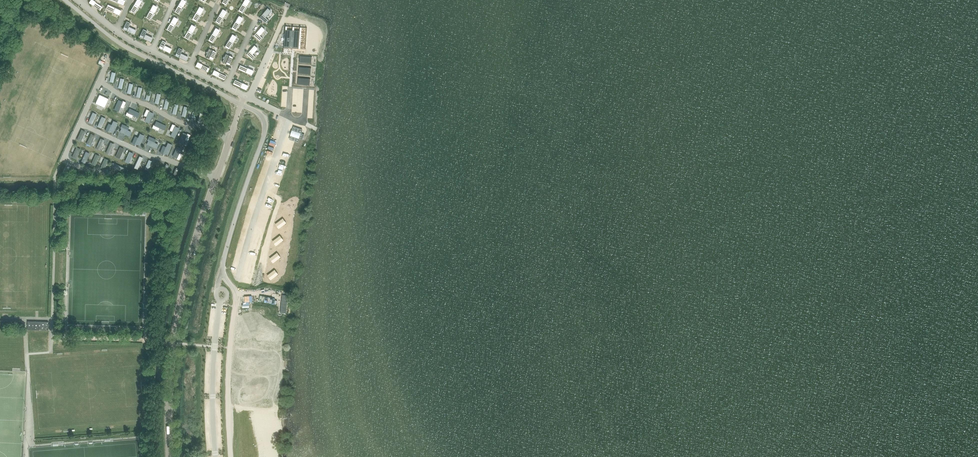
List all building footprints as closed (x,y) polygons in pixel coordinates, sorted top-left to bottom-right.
[(268,8),(260,18),(266,23),(269,20),(266,17),(267,15),(268,16),(269,14),(271,11),(268,9),(268,8)] [(127,21),(123,29),(134,35),(137,30),(129,26),(131,23),(127,21)] [(262,26),(254,35),(260,41),(263,38),(260,35),(261,33),(262,34),(263,32),(265,30),(262,27),(262,26)] [(143,29),(139,37),(151,42),(153,38),(145,34),(147,31),(143,29)] [(300,31),(286,30),(285,48),(299,49),(300,31)] [(162,40),(159,48),(170,53),(172,49),(165,45),(166,42),(162,40)] [(255,45),(246,54),(253,60),(256,56),(253,54),(254,52),(256,51),(255,51),(258,48),(255,46),(255,45)] [(179,48),(175,56),(186,61),(189,57),(181,53),(183,50),(179,48)] [(209,49),(205,57),(213,60),(216,52),(209,49)] [(226,54),(222,62),(229,65),(233,57),(226,54)] [(265,85),(265,86),(276,91),(279,83),(275,81),(274,85),(274,84),(273,85),(272,84),(270,83),(267,82),(265,85)] [(99,94),(95,103),(104,108),(109,99),(99,94)] [(118,100),(114,110),(114,109),(118,111),(120,107),(123,108),(126,102),(123,101),(122,102),(118,100)] [(291,103),(288,108),(291,110),(290,113),(298,117),(304,105),(295,101),(294,105),(291,103)] [(85,119),(85,120),(85,121),(85,122),(86,122),(86,123),(86,124),(87,124),(88,124),(88,125),(92,127),(99,112),(89,108),(85,117),(85,118),(85,119)] [(127,112),(125,115),(132,118),(133,115),(137,117),(139,113),(130,108),(128,112),(127,112)] [(146,109),(144,115),(147,117),(145,121),(149,123),(148,123),(149,123),(153,113),(149,112),(150,110),(146,109)] [(99,112),(92,127),(101,131),(108,116),(99,112)] [(109,123),(105,130),(106,131),(106,130),(109,132),(109,131),(113,132),(113,133),(118,123),(117,122),(117,123),(113,121),(112,125),(109,124),(109,123)] [(153,125),(152,128),(158,131),(160,128),(164,130),(165,126),(166,126),(156,121),(154,125),(153,125)] [(120,131),(120,132),(130,136),(131,132),(127,130),(129,127),(129,128),(129,127),(122,124),(121,128),(122,128),(120,131)] [(172,124),(169,130),(172,132),(171,136),(174,137),(174,138),(175,138),(179,128),(175,126),(176,125),(172,124)] [(307,134),(301,131),(295,146),(302,148),(307,134)] [(183,132),(178,142),(179,142),(183,144),(185,140),(188,141),(191,135),(187,133),(187,134),(183,132)] [(135,136),(132,143),(135,144),(136,143),(139,145),(140,145),(144,135),(144,136),(140,134),(138,138),(135,137),(135,136)] [(147,144),(157,149),(157,148),(156,148),(158,144),(154,143),(156,140),(149,136),(149,137),(148,140),(149,140),(147,144)] [(163,145),(160,153),(161,152),(164,154),(164,153),(168,154),(167,155),(168,155),(172,144),(172,145),(168,143),(166,147),(163,146),(163,145)] [(177,146),(173,156),(177,158),(176,159),(179,160),(182,154),(179,152),(181,148),(177,147),(178,146),(177,146)] [(284,217),(276,223),(279,228),(287,222),(284,217)] [(280,234),(273,240),(277,245),(284,239),(280,234)] [(278,252),(270,257),(274,262),(281,257),(278,252)] [(275,269),(267,275),(271,279),(279,273),(275,269)]
